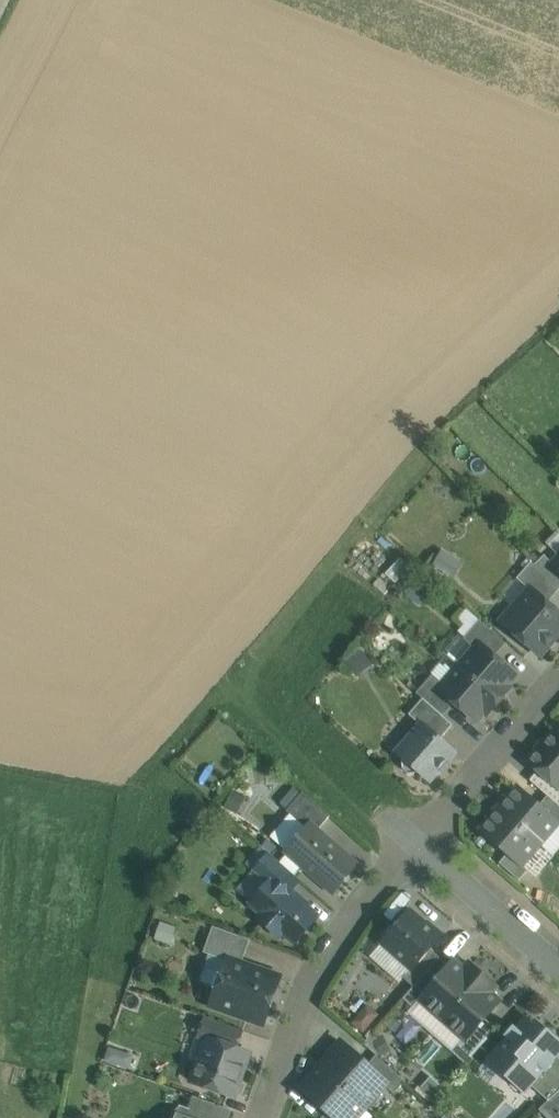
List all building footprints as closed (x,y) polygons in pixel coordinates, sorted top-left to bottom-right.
[(545,556),(535,565),(558,589),(558,571),(553,565),(554,565),(545,556)] [(532,562),(517,579),(532,591),(548,604),(558,591),(558,589),(535,565),(532,562)] [(518,607),(512,607),(504,617),(504,624),(540,655),(558,633),(558,614),(548,604),(532,591),(518,607)] [(506,644),(480,621),(464,639),(475,649),(480,644),(495,657),(506,644)] [(495,657),(480,644),(475,649),(460,667),(500,701),(511,688),(508,685),(516,676),(495,657)] [(500,701),(460,667),(444,685),(440,690),(455,703),(476,722),(485,712),(488,715),(500,701)] [(433,675),(417,693),(423,699),(443,716),(455,703),(440,690),(444,685),(433,675)] [(443,716),(423,699),(409,715),(421,725),(422,724),(440,740),(453,725),(443,716)] [(440,740),(422,724),(421,725),(402,747),(410,755),(403,763),(403,769),(409,774),(415,774),(416,774),(418,770),(430,781),(455,753),(440,740)] [(529,762),(539,770),(558,788),(558,736),(555,732),(529,762)] [(539,770),(530,780),(548,796),(558,806),(558,788),(539,770)] [(518,787),(500,808),(541,844),(558,824),(558,823),(539,806),(518,787)] [(548,796),(539,806),(558,823),(558,806),(548,796)] [(541,844),(500,808),(481,830),(508,853),(522,866),(523,865),(541,844)] [(357,865),(310,825),(287,851),(334,892),(357,865)] [(522,866),(508,853),(500,863),(520,880),(529,870),(523,865),(522,866)] [(301,880),(271,854),(255,872),(269,884),(276,876),(292,890),(301,880)] [(292,890),(276,876),(269,884),(257,899),(269,909),(260,919),(278,935),(283,930),(297,942),(317,918),(306,907),(308,904),(292,890)] [(440,937),(411,911),(397,926),(391,926),(384,935),(384,941),(382,943),(412,968),(412,969),(430,949),(440,937)] [(251,939),(213,926),(204,952),(228,961),(228,959),(242,964),(251,939)] [(430,949),(412,969),(412,968),(403,978),(414,987),(429,970),(430,970),(440,958),(430,949)] [(242,964),(228,959),(228,961),(218,987),(217,987),(211,989),(208,996),(212,1001),(213,1002),(212,1005),(260,1022),(266,1003),(272,1000),(280,978),(242,964)] [(464,969),(455,961),(439,978),(420,1000),(421,1001),(443,1020),(483,974),(470,962),(464,969)] [(429,970),(414,987),(404,998),(415,1008),(421,1001),(420,1000),(439,978),(430,970),(429,970)] [(483,974),(443,1020),(465,1040),(466,1041),(485,1019),(501,1001),(491,993),(497,986),(483,974)] [(244,1030),(206,1017),(199,1036),(211,1041),(212,1040),(237,1048),(244,1030)] [(485,1019),(466,1041),(465,1040),(459,1047),(470,1056),(495,1027),(485,1019)] [(505,1036),(508,1039),(490,1060),(509,1077),(512,1074),(528,1088),(531,1085),(549,1101),(558,1092),(558,1057),(557,1055),(558,1053),(558,1042),(546,1031),(543,1035),(526,1019),(517,1029),(514,1026),(505,1036)] [(237,1048),(212,1040),(211,1041),(204,1062),(199,1065),(193,1082),(234,1096),(236,1092),(239,1091),(241,1085),(240,1081),(250,1053),(237,1048)] [(368,1065),(341,1042),(321,1065),(367,1105),(387,1083),(388,1082),(368,1065)] [(130,1067),(135,1054),(110,1045),(106,1059),(130,1067)] [(406,1081),(377,1055),(368,1065),(388,1082),(387,1083),(397,1092),(406,1081)] [(321,1065),(301,1088),(328,1112),(335,1117),(357,1117),(367,1105),(321,1065)] [(540,1109),(547,1117),(558,1117),(558,1092),(549,1101),(540,1109)] [(194,1096),(189,1108),(216,1117),(229,1117),(232,1110),(194,1096)] [(181,1105),(180,1107),(167,1117),(216,1117),(189,1108),(181,1105)]
